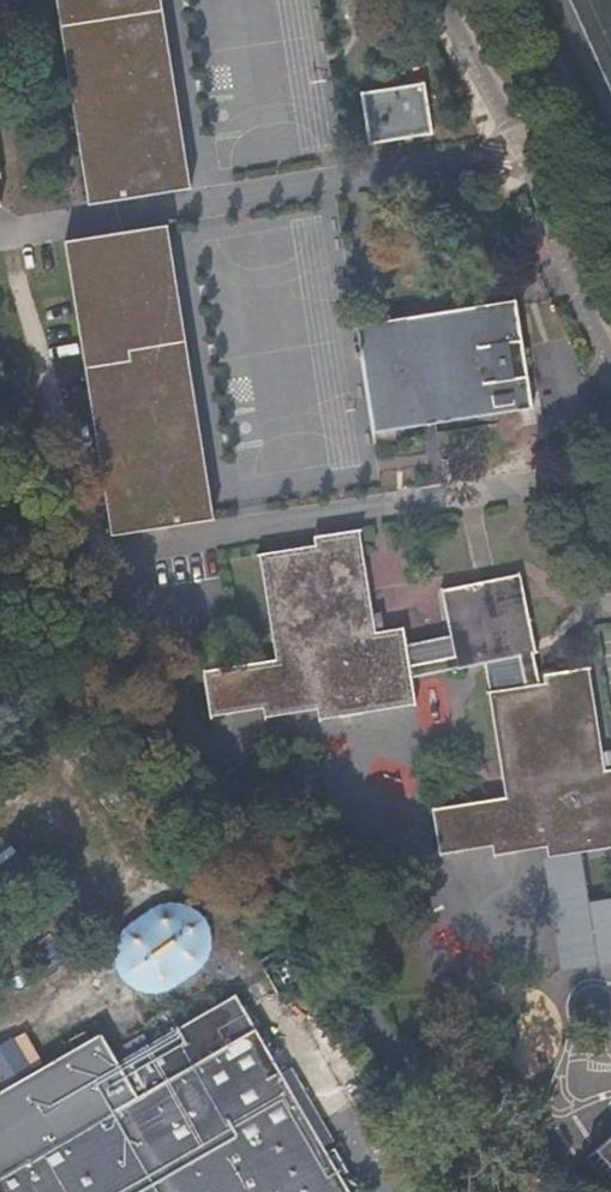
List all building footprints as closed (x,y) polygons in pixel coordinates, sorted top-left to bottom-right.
[(85,205),(189,188),(160,0),(55,0),(85,205)] [(423,85),(360,95),(368,147),(431,137),(423,85)] [(63,241),(106,533),(209,518),(165,226),(63,241)] [(530,410),(514,304),(379,324),(354,328),(371,434),(530,410)] [(580,673),(535,681),(536,687),(530,688),(524,657),(527,657),(511,578),(429,594),(441,659),(408,666),(401,629),(376,633),(359,530),(310,536),(311,546),(253,553),(268,657),(200,668),(200,670),(208,713),(261,706),(262,716),(310,708),(312,721),(319,720),(319,718),(415,704),(410,680),(474,669),(487,666),(517,661),(523,691),(489,697),(500,761),(505,795),(432,808),(441,855),(495,845),(498,858),(540,850),(542,862),(581,855),(610,849),(610,778),(599,781),(580,673)] [(9,766),(0,753),(0,772),(9,766)] [(12,879),(11,878),(25,866),(0,836),(0,888),(12,879)] [(581,855),(542,862),(561,968),(610,961),(610,895),(588,899),(581,855)] [(122,1061),(104,1032),(0,1094),(0,1191),(356,1191),(328,1142),(287,1068),(243,988),(131,1056),(149,1088),(141,1093),(122,1061)] [(131,1056),(122,1061),(141,1093),(149,1088),(131,1056)] [(287,1068),(328,1142),(340,1135),(297,1062),(287,1068)] [(596,1154),(610,1170),(610,1140),(596,1154)]
